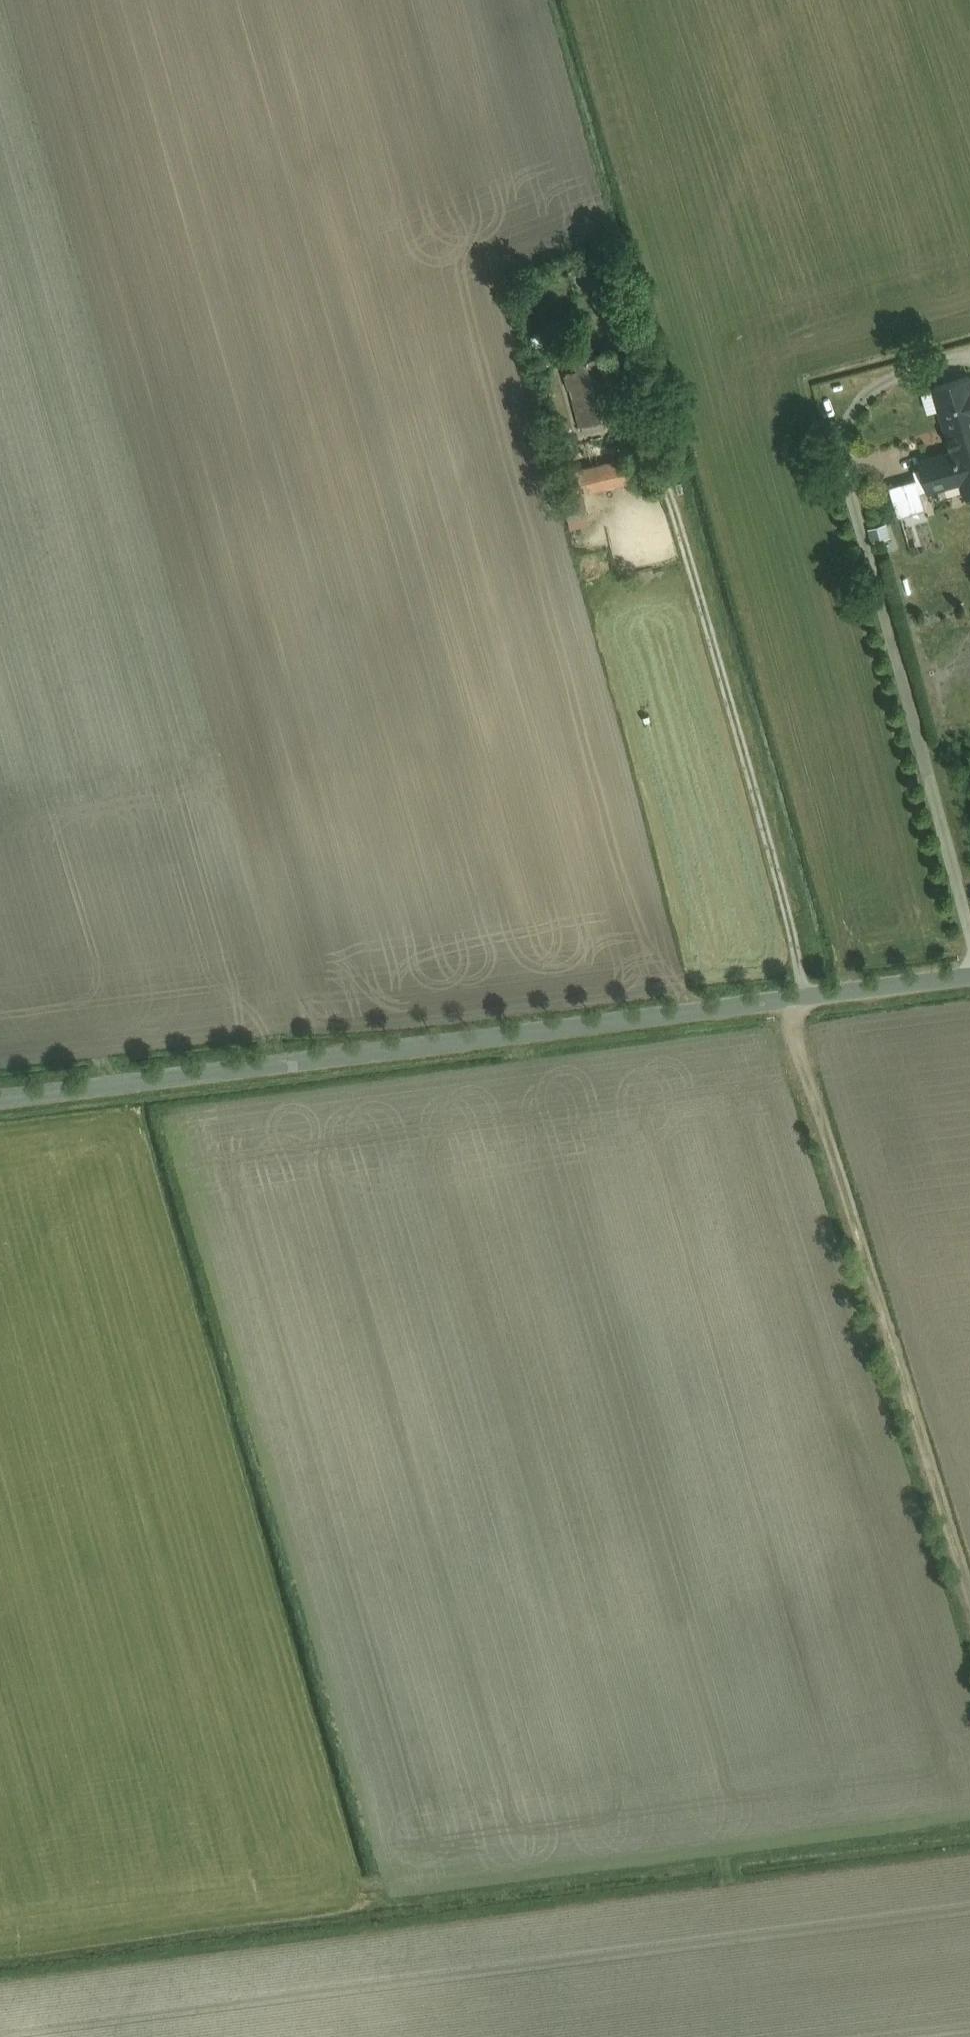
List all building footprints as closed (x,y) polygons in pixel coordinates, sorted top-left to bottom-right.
[(574,366),(567,368),(582,423),(624,411),(610,361),(601,363),(597,350),(572,357),(574,366)] [(932,382),(951,446),(916,456),(925,488),(959,478),(963,491),(969,489),(969,370),(932,382)] [(629,478),(623,450),(568,462),(574,490),(629,478)] [(874,538),(895,530),(890,517),(869,525),(874,538)]
